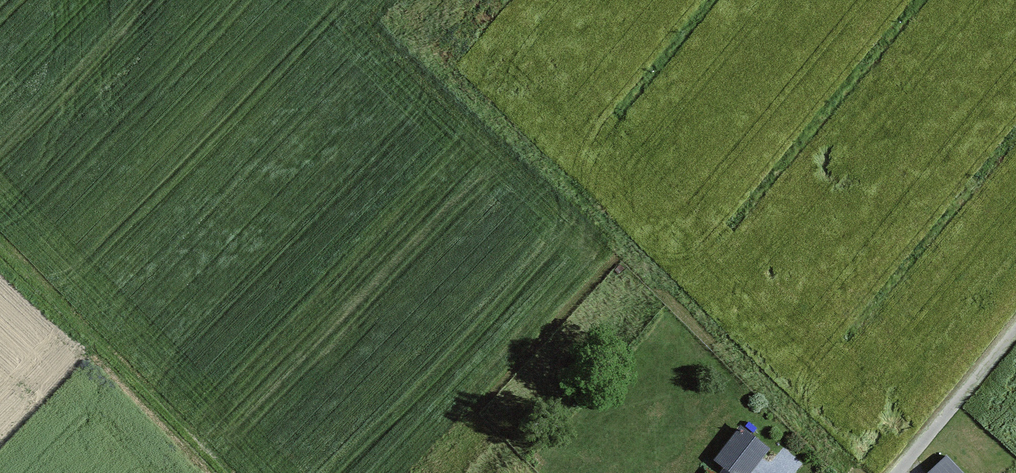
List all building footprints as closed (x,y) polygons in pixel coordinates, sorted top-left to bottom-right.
[(769,454),(741,433),(716,465),(726,472),(725,472),(754,472),(769,454)] [(934,472),(960,472),(947,460),(934,472)]
